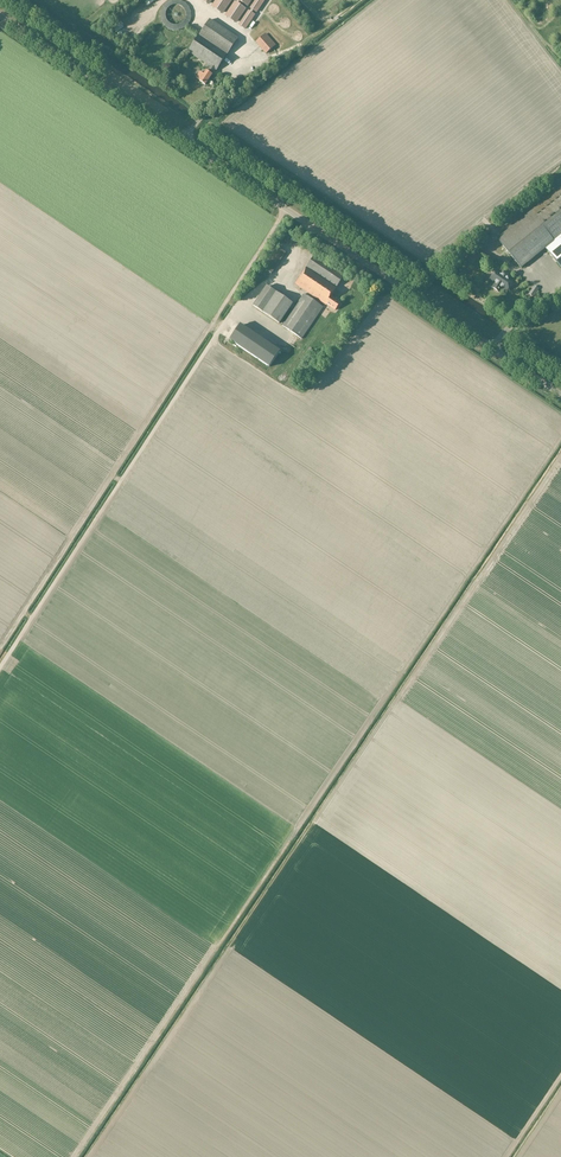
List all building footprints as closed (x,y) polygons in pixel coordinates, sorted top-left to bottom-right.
[(221,13),(229,0),(219,0),(213,8),(221,13)] [(256,12),(264,0),(259,0),(252,10),(256,12)] [(227,17),(234,22),(244,8),(237,3),(227,17)] [(210,10),(210,5),(195,5),(195,13),(200,13),(200,17),(198,17),(198,24),(204,23),(203,10),(210,10)] [(146,9),(145,13),(150,14),(149,15),(152,16),(153,8),(149,8),(149,10),(146,9)] [(241,27),(244,29),(254,15),(250,12),(241,27)] [(137,16),(119,32),(121,35),(140,19),(137,16)] [(115,29),(118,32),(129,20),(126,17),(115,29)] [(129,35),(134,39),(151,21),(146,17),(129,35)] [(209,66),(206,71),(212,75),(215,70),(216,71),(238,39),(210,20),(188,52),(209,66)] [(265,34),(256,42),(266,54),(275,46),(265,34)] [(144,48),(139,51),(144,58),(149,55),(144,48)] [(148,62),(154,56),(151,53),(145,59),(148,62)] [(230,54),(228,57),(232,59),(232,60),(238,63),(239,60),(230,54)] [(205,85),(212,75),(206,71),(204,75),(200,72),(196,78),(200,80),(199,81),(205,85)] [(521,268),(546,248),(560,267),(560,189),(498,240),(498,239),(497,240),(521,268)] [(278,248),(264,269),(271,274),(286,253),(278,248)] [(344,277),(339,273),(336,272),(314,256),(295,284),(325,305),(325,304),(335,311),(340,303),(331,296),(344,277)] [(492,286),(500,291),(503,287),(508,290),(513,282),(508,279),(510,276),(503,271),(501,274),(496,271),(490,278),(496,282),(492,286)] [(534,286),(529,294),(533,297),(538,289),(534,286)] [(302,339),(323,308),(304,294),(296,306),(267,287),(253,306),(279,324),(290,307),(293,309),(282,326),(302,339)] [(240,326),(230,341),(269,367),(279,353),(240,326)] [(235,355),(220,373),(226,377),(231,371),(230,370),(239,359),(235,355)]
